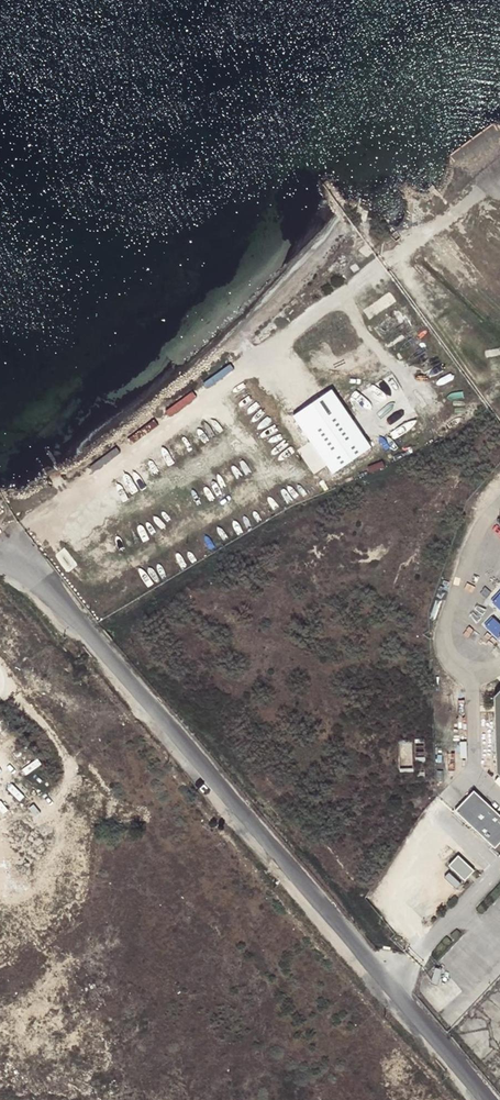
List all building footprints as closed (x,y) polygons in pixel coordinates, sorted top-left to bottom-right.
[(171,416),(196,395),(191,389),(166,409),(171,416)] [(295,413),(331,471),(370,447),(334,389),(295,413)] [(499,843),(499,817),(473,792),(454,812),(494,849),(499,843)] [(473,871),(457,856),(448,866),(464,881),(473,871)]
